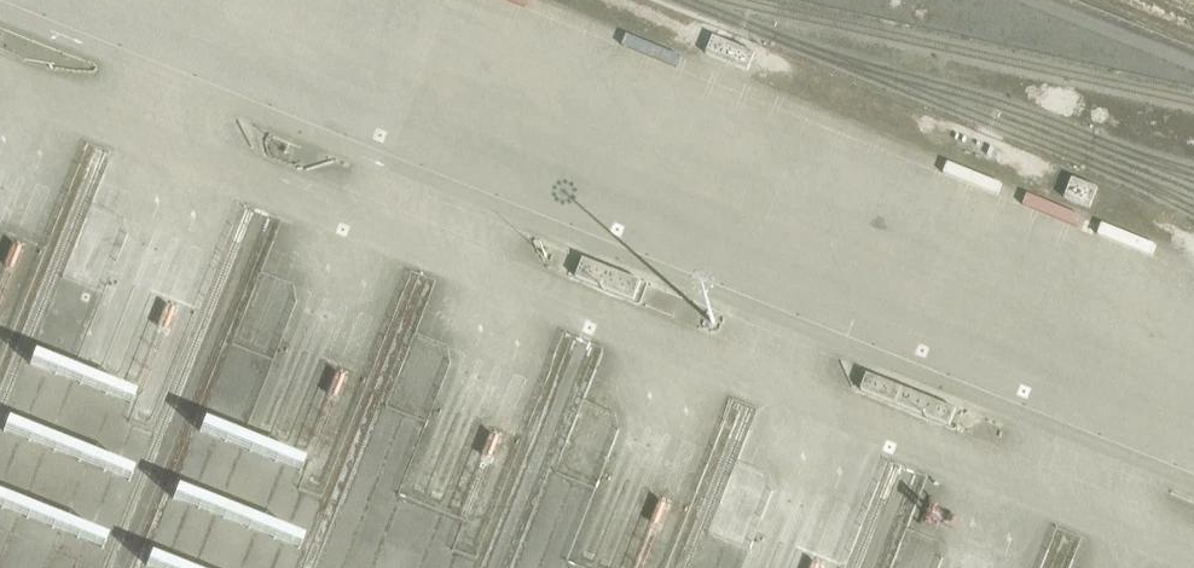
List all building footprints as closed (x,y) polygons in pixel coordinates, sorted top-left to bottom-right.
[(714,36),(706,54),(749,71),(756,52),(714,36)] [(632,302),(639,283),(581,260),(573,279),(632,302)] [(949,427),(955,411),(866,375),(859,392),(949,427)]
